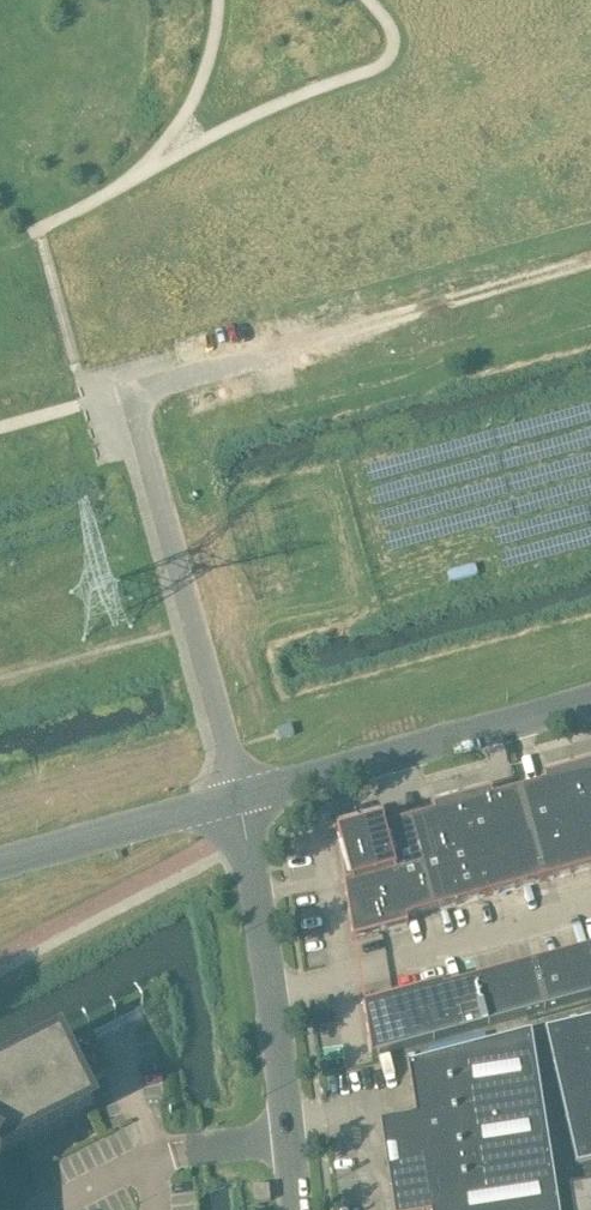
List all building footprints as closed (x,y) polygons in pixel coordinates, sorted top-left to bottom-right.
[(590,819),(590,764),(573,769),(586,820),(590,819)] [(531,835),(559,828),(586,820),(573,769),(544,777),(544,779),(546,784),(519,792),(531,835)] [(503,843),(531,835),(519,792),(492,799),(491,794),(491,792),(462,800),(475,850),(503,843)] [(420,866),(448,858),(475,850),(462,800),(432,808),(433,810),(433,809),(435,815),(408,822),(420,866)] [(590,868),(590,837),(586,820),(559,828),(571,874),(590,868)] [(374,878),(393,873),(420,866),(408,822),(385,828),(383,823),(383,821),(360,828),(374,878)] [(368,880),(374,878),(360,828),(337,834),(341,849),(338,849),(344,886),(368,880)] [(544,881),(571,874),(559,828),(531,835),(544,881)] [(516,889),(544,881),(531,835),(503,843),(516,889)] [(488,897),(516,889),(503,843),(475,850),(488,897)] [(460,904),(488,897),(475,850),(448,858),(460,904)] [(432,912),(460,904),(448,858),(420,866),(432,912)] [(405,919),(432,912),(420,866),(393,873),(405,919)] [(407,926),(405,919),(393,873),(374,878),(368,880),(382,934),(388,932),(388,931),(407,926)] [(353,942),(382,934),(368,880),(344,886),(353,942)] [(590,998),(590,957),(589,949),(561,957),(574,1003),(590,998)] [(546,1010),(574,1003),(561,957),(533,964),(546,1010)] [(518,1018),(546,1010),(533,964),(506,972),(518,1018)] [(490,1025),(518,1018),(506,972),(478,980),(490,1025)] [(373,1057),(490,1025),(478,980),(444,989),(443,986),(443,984),(363,1005),(371,1059),(373,1058),(373,1057)] [(545,1031),(576,1167),(582,1166),(587,1187),(570,1190),(573,1209),(590,1209),(590,1020),(545,1031)] [(392,1195),(552,1170),(531,1035),(410,1067),(410,1066),(408,1066),(416,1120),(381,1125),(392,1195)] [(93,1107),(61,1043),(0,1074),(0,1155),(93,1107)] [(552,1170),(392,1195),(394,1209),(558,1209),(552,1170)] [(269,1186),(253,1187),(254,1202),(270,1201),(269,1186)]
